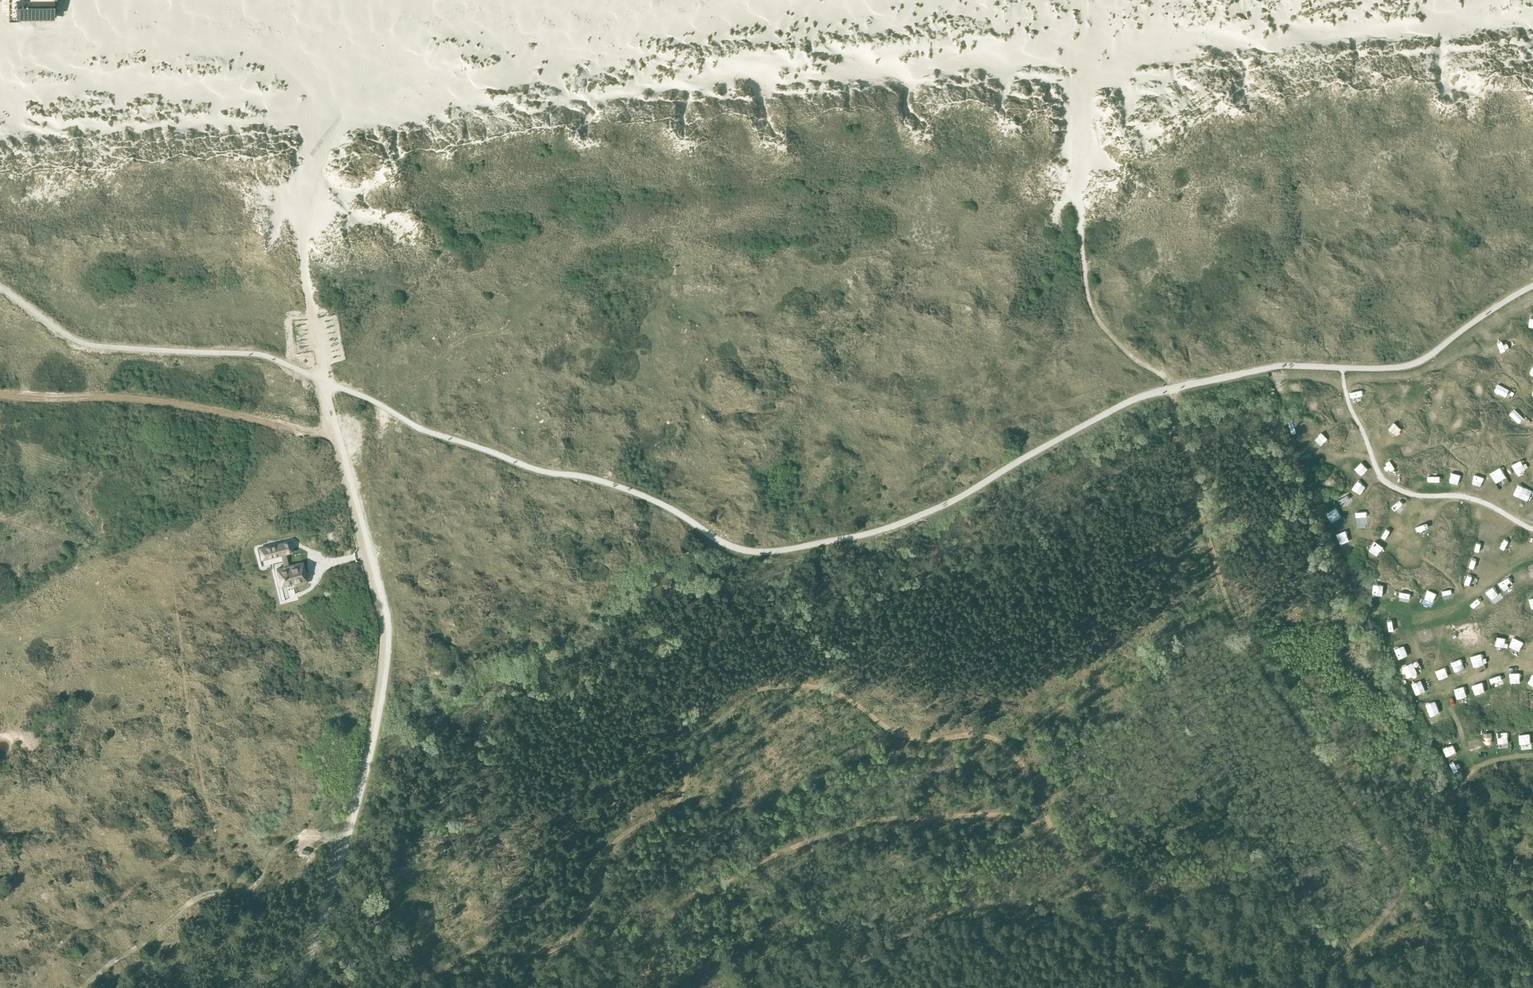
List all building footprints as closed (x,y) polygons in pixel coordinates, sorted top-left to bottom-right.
[(7,21),(54,21),(54,0),(7,0),(7,21)] [(1472,478),(1485,480),(1486,475),(1474,472),(1472,478)] [(1471,489),(1483,491),(1485,481),(1472,479),(1471,489)] [(1338,506),(1327,511),(1331,519),(1341,515),(1338,506)] [(1374,546),(1384,551),(1386,545),(1377,540),(1374,546)] [(307,583),(306,579),(309,578),(308,574),(305,575),(302,562),(288,566),(285,554),(292,552),(289,541),(257,549),(260,560),(282,554),(285,567),(276,569),(280,586),(297,582),(298,585),(307,583)] [(1511,647),(1521,650),(1524,639),(1514,636),(1511,647)] [(1473,660),(1485,657),(1483,652),(1472,655),(1473,660)] [(1463,656),(1451,661),(1453,666),(1465,661),(1463,656)] [(1474,682),(1477,693),(1488,691),(1485,679),(1474,682)] [(1418,681),(1413,683),(1417,694),(1422,692),(1418,681)] [(1426,702),(1429,716),(1434,715),(1432,701),(1426,702)]
